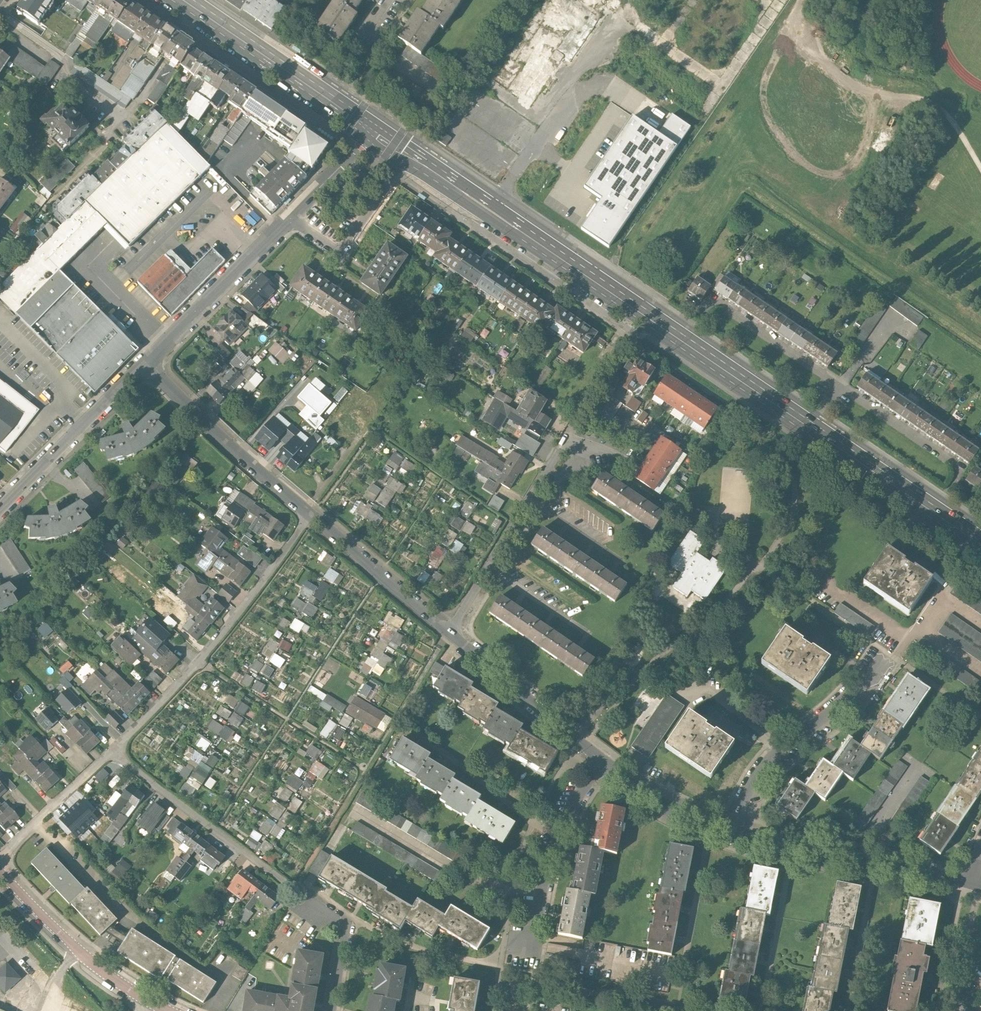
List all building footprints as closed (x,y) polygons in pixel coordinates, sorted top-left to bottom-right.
[(20,15),(41,29),(61,0),(30,0),(20,15)] [(87,0),(67,0),(66,2),(81,12),(89,1),(87,0)] [(98,8),(104,12),(115,19),(119,22),(132,3),(129,1),(127,0),(103,0),(98,8)] [(243,10),(250,0),(228,0),(243,10)] [(271,0),(250,0),(243,10),(257,20),(271,0)] [(272,0),(271,0),(257,20),(272,30),(286,9),(272,0)] [(363,0),(335,0),(337,1),(354,13),(363,0)] [(462,1),(460,0),(431,0),(421,15),(438,27),(442,29),(462,1)] [(358,16),(354,13),(337,1),(317,29),(339,44),(358,16)] [(91,3),(87,9),(94,14),(98,8),(91,3)] [(148,14),(132,3),(119,22),(135,33),(148,14)] [(502,7),(476,44),(477,87),(477,93),(498,92),(499,93),(511,92),(515,87),(524,87),(520,84),(525,78),(528,80),(533,72),(532,72),(532,65),(536,59),(531,56),(531,33),(520,26),(524,26),(519,22),(514,19),(508,19),(508,11),(502,7)] [(84,44),(88,39),(86,38),(104,12),(98,8),(94,14),(90,19),(78,36),(77,39),(84,44)] [(115,19),(104,12),(86,38),(88,39),(97,45),(115,19)] [(420,54),(438,27),(421,15),(417,12),(399,40),(408,46),(420,54)] [(165,26),(148,14),(135,33),(144,39),(152,45),(165,26)] [(119,22),(113,32),(129,43),(135,33),(119,22)] [(179,35),(165,26),(152,45),(166,54),(179,35)] [(66,27),(53,46),(66,55),(77,39),(78,36),(66,27)] [(196,47),(179,35),(166,54),(172,59),(182,66),(185,67),(195,52),(194,51),(196,47)] [(143,59),(152,45),(144,39),(112,86),(120,92),(143,59)] [(48,84),(59,65),(49,59),(45,65),(12,45),(4,57),(48,84)] [(453,77),(420,54),(408,46),(401,57),(446,87),(453,77)] [(205,58),(195,52),(185,67),(194,74),(205,58)] [(9,61),(0,54),(0,74),(9,61)] [(216,66),(205,58),(194,74),(193,75),(199,80),(204,83),(216,66)] [(143,59),(120,92),(131,99),(134,101),(156,68),(143,59)] [(172,59),(157,81),(160,83),(167,87),(182,66),(172,59)] [(124,109),(131,99),(120,92),(112,86),(78,63),(71,73),(124,109)] [(232,77),(216,66),(204,83),(220,94),(232,77)] [(392,69),(385,78),(429,109),(436,99),(392,69)] [(244,85),(232,77),(220,94),(227,99),(232,102),(244,85)] [(193,83),(183,98),(190,104),(196,94),(204,83),(199,80),(196,85),(193,83)] [(168,88),(167,87),(160,83),(148,100),(156,106),(168,88)] [(196,94),(212,105),(220,94),(204,83),(196,94)] [(258,94),(244,85),(232,102),(232,103),(238,107),(245,112),(258,94)] [(200,123),(212,107),(212,105),(196,94),(190,104),(186,110),(172,129),(178,135),(191,117),(200,123)] [(227,99),(220,94),(212,105),(212,107),(218,111),(227,99)] [(290,117),(258,94),(245,112),(253,117),(278,135),(289,119),(290,117)] [(186,110),(190,104),(183,98),(178,105),(186,110)] [(238,107),(229,120),(235,124),(237,125),(245,112),(238,107)] [(51,128),(71,149),(91,130),(75,113),(71,117),(64,110),(57,117),(55,114),(50,119),(48,117),(41,123),(48,131),(51,128)] [(130,149),(112,166),(120,174),(169,126),(155,111),(126,139),(126,144),(130,149)] [(233,147),(253,117),(245,112),(237,125),(235,124),(224,140),(233,147)] [(582,230),(609,248),(691,129),(673,116),(660,135),(633,117),(585,188),(603,200),(582,230)] [(226,118),(211,140),(220,146),(224,140),(235,124),(229,120),(226,118)] [(307,132),(289,119),(278,135),(277,137),(295,150),(306,134),(307,132)] [(95,397),(139,354),(61,274),(109,227),(131,250),(212,170),(178,135),(172,129),(169,126),(120,174),(104,190),(87,206),(65,228),(59,234),(39,253),(0,291),(0,299),(95,397)] [(330,150),(306,134),(295,150),(290,157),(292,158),(288,164),(294,169),(298,162),(314,173),(330,150)] [(76,168),(67,159),(41,185),(50,193),(76,168)] [(294,169),(288,164),(286,163),(257,192),(277,211),(307,180),(294,169)] [(104,190),(120,174),(112,166),(109,164),(95,177),(93,179),(104,190)] [(359,171),(354,177),(366,185),(371,179),(359,171)] [(87,206),(104,190),(93,179),(95,177),(92,174),(89,175),(72,191),(74,194),(71,197),(69,195),(66,195),(62,198),(64,200),(55,208),(55,217),(65,228),(87,206)] [(0,181),(0,212),(15,192),(0,181)] [(398,226),(437,252),(446,238),(450,233),(411,207),(398,226)] [(39,253),(59,234),(52,227),(43,236),(42,234),(37,239),(38,240),(32,246),(39,253)] [(433,257),(455,272),(468,253),(446,238),(437,252),(433,257)] [(387,243),(374,263),(393,276),(407,256),(387,243)] [(172,251),(140,282),(171,314),(177,308),(220,265),(224,261),(213,249),(192,271),(172,251)] [(490,267),(468,253),(455,272),(477,287),(490,267)] [(380,296),(393,276),(374,263),(360,283),(380,296)] [(290,287),(312,302),(326,282),(304,267),(290,287)] [(512,282),(490,267),(477,287),(499,301),(512,282)] [(262,275),(252,284),(269,301),(279,292),(262,275)] [(716,291),(728,300),(737,287),(725,279),(716,291)] [(697,280),(689,292),(701,300),(709,288),(697,280)] [(312,302),(334,317),(348,297),(326,282),(312,302)] [(534,297),(512,282),(499,301),(521,316),(534,297)] [(260,311),(269,301),(252,284),(243,294),(260,311)] [(728,300),(741,308),(749,296),(737,287),(728,300)] [(741,308),(753,317),(762,304),(749,296),(741,308)] [(370,312),(348,297),(334,317),(356,332),(370,312)] [(555,311),(534,297),(521,316),(542,331),(545,327),(555,311)] [(896,298),(889,307),(917,326),(924,317),(896,298)] [(753,317),(765,325),(774,313),(762,304),(753,317)] [(878,305),(851,341),(862,349),(888,313),(878,305)] [(545,327),(564,340),(577,320),(558,307),(555,311),(545,327)] [(230,308),(221,317),(239,335),(248,326),(230,308)] [(765,325),(778,334),(787,321),(774,313),(765,325)] [(230,343),(239,335),(221,317),(213,326),(230,343)] [(597,333),(577,320),(564,340),(583,353),(597,333)] [(778,334),(790,342),(799,330),(787,321),(778,334)] [(790,342),(803,351),(811,338),(799,330),(790,342)] [(928,336),(919,330),(909,344),(918,350),(928,336)] [(803,351),(815,359),(824,347),(811,338),(803,351)] [(214,349),(224,360),(232,353),(222,342),(214,349)] [(276,343),(269,350),(282,362),(288,356),(289,355),(276,343)] [(836,355),(824,347),(815,359),(827,368),(836,355)] [(293,351),(289,355),(288,356),(292,359),(296,354),(293,351)] [(248,366),(239,357),(230,365),(236,371),(226,381),(223,378),(207,394),(215,401),(230,385),(248,366)] [(644,387),(655,370),(638,359),(634,366),(629,363),(624,372),(629,375),(622,387),(632,393),(638,383),(644,387)] [(248,366),(230,385),(215,401),(221,408),(247,380),(251,384),(259,376),(248,366)] [(856,387),(869,396),(878,382),(866,373),(856,387)] [(655,394),(665,401),(677,382),(667,376),(655,394)] [(665,401),(675,407),(687,389),(677,382),(665,401)] [(869,396),(881,404),(891,390),(878,382),(869,396)] [(332,403),(310,384),(298,398),(320,417),(332,403)] [(530,389),(516,411),(546,429),(551,420),(539,413),(547,400),(530,389)] [(675,407),(685,414),(697,396),(687,389),(675,407)] [(881,404),(894,413),(903,399),(891,390),(881,404)] [(0,396),(0,448),(30,409),(7,391),(2,397),(0,396)] [(494,398),(496,399),(508,406),(512,400),(498,392),(494,398)] [(625,406),(635,412),(641,402),(632,396),(625,406)] [(685,414),(695,421),(707,403),(697,396),(685,414)] [(353,399),(343,412),(353,420),(363,408),(353,399)] [(541,437),(546,429),(516,411),(508,406),(496,399),(484,420),(500,430),(508,417),(541,437)] [(894,413),(906,421),(916,408),(903,399),(894,413)] [(717,410),(707,403),(695,421),(705,428),(717,410)] [(906,421),(919,430),(928,416),(916,408),(906,421)] [(642,411),(638,420),(646,424),(650,415),(642,411)] [(127,435),(102,441),(102,451),(107,451),(109,461),(125,457),(125,458),(134,455),(136,456),(141,451),(147,450),(149,446),(156,441),(155,440),(167,428),(159,422),(162,417),(153,413),(135,430),(131,424),(123,428),(127,435)] [(603,414),(600,418),(614,425),(617,421),(603,414)] [(919,430),(931,439),(941,425),(928,416),(919,430)] [(275,417),(255,440),(270,454),(290,431),(275,417)] [(360,417),(355,422),(363,429),(364,427),(368,423),(360,417)] [(931,439),(944,447),(953,433),(941,425),(931,439)] [(364,427),(363,429),(357,436),(361,439),(368,430),(364,427)] [(313,428),(307,435),(311,439),(315,434),(317,432),(313,428)] [(514,445),(533,456),(540,443),(521,432),(514,445)] [(944,447),(957,456),(966,442),(953,433),(944,447)] [(315,434),(311,439),(317,444),(322,439),(315,434)] [(288,466),(311,439),(307,435),(298,445),(295,442),(280,460),(288,466)] [(661,436),(654,446),(674,459),(681,449),(661,436)] [(331,437),(327,442),(335,449),(339,444),(331,437)] [(456,446),(481,461),(515,481),(521,471),(523,472),(528,463),(512,453),(505,463),(461,437),(456,446)] [(501,438),(497,443),(508,450),(511,444),(501,438)] [(302,462),(317,444),(311,439),(288,466),(295,472),(303,463),(302,462)] [(978,451),(966,442),(957,456),(969,464),(978,451)] [(654,446),(648,456),(667,469),(674,459),(654,446)] [(465,461),(469,454),(456,447),(452,454),(465,461)] [(392,450),(386,465),(398,469),(403,455),(392,450)] [(648,456),(641,466),(660,479),(667,469),(648,456)] [(405,459),(398,472),(408,477),(415,464),(405,459)] [(475,472),(488,480),(490,477),(500,483),(510,489),(515,481),(481,461),(475,472)] [(75,470),(102,503),(111,495),(84,462),(75,470)] [(654,489),(660,479),(641,466),(634,476),(654,489)] [(975,468),(965,481),(978,490),(980,485),(980,472),(975,468)] [(173,472),(168,479),(176,485),(181,478),(173,472)] [(592,491),(623,511),(634,494),(604,474),(592,491)] [(400,493),(405,485),(391,476),(375,500),(384,506),(395,490),(400,493)] [(493,496),(500,483),(490,477),(488,480),(483,489),(493,496)] [(371,482),(364,497),(374,501),(381,487),(371,482)] [(241,519),(244,521),(255,506),(256,504),(241,493),(233,504),(246,513),(241,519)] [(664,515),(634,494),(623,511),(653,532),(664,515)] [(359,501),(353,511),(374,524),(380,513),(359,501)] [(52,519),(26,519),(24,528),(29,530),(28,539),(45,539),(45,541),(54,539),(56,540),(62,537),(68,537),(71,533),(79,531),(78,529),(92,520),(86,512),(90,508),(82,502),(60,515),(58,509),(50,511),(52,519)] [(234,530),(241,519),(246,513),(233,504),(230,510),(222,521),(234,530)] [(216,517),(222,521),(230,510),(224,506),(216,517)] [(244,521),(252,527),(260,516),(270,523),(273,518),(255,506),(244,521)] [(455,515),(450,524),(470,535),(475,527),(455,515)] [(262,533),(270,523),(260,516),(252,527),(251,529),(261,536),(262,533)] [(284,526),(273,518),(270,523),(262,533),(274,541),(284,526)] [(207,549),(234,570),(239,563),(220,549),(228,539),(214,529),(202,545),(207,549)] [(442,543),(452,546),(456,533),(447,529),(442,543)] [(532,546),(560,565),(571,548),(543,530),(532,546)] [(691,530),(669,563),(682,572),(673,586),(686,595),(691,589),(706,599),(727,567),(713,557),(710,561),(697,552),(706,540),(691,530)] [(256,542),(246,535),(242,540),(253,547),(256,542)] [(129,542),(123,537),(118,543),(124,548),(129,542)] [(0,545),(20,576),(31,569),(11,539),(0,545)] [(449,549),(457,554),(463,544),(455,539),(449,549)] [(238,554),(244,558),(249,550),(244,546),(238,554)] [(560,565),(587,584),(599,567),(571,548),(560,565)] [(212,566),(228,578),(234,570),(207,549),(196,564),(207,572),(212,566)] [(887,549),(864,584),(908,614),(932,580),(914,567),(913,569),(903,563),(905,561),(887,549)] [(321,560),(330,566),(335,558),(326,553),(321,560)] [(251,572),(239,563),(234,570),(246,579),(251,572)] [(333,583),(339,574),(330,567),(323,576),(333,583)] [(626,586),(599,567),(587,584),(615,603),(626,586)] [(246,579),(234,570),(228,578),(240,587),(246,579)] [(417,580),(425,583),(429,574),(421,570),(417,580)] [(186,588),(178,597),(189,606),(211,624),(224,609),(212,599),(205,607),(195,599),(198,596),(199,597),(208,586),(195,575),(185,587),(186,588)] [(817,586),(824,590),(830,580),(823,576),(817,586)] [(330,585),(322,580),(318,586),(306,579),(297,594),(315,604),(316,601),(320,603),(330,585)] [(2,612),(1,610),(16,603),(11,594),(15,591),(8,584),(0,588),(0,612),(2,612)] [(219,594),(230,602),(238,592),(227,584),(219,594)] [(951,593),(980,614),(980,600),(957,584),(951,593)] [(184,608),(186,610),(189,606),(178,597),(167,587),(163,591),(184,608)] [(176,616),(184,608),(163,591),(156,600),(176,616)] [(301,612),(305,602),(295,597),(290,607),(301,612)] [(489,614),(521,635),(532,618),(501,597),(489,614)] [(312,617),(316,607),(305,603),(301,613),(312,617)] [(875,626),(841,603),(834,612),(869,636),(875,626)] [(211,624),(189,606),(186,610),(197,619),(194,623),(192,621),(184,630),(197,641),(211,624)] [(89,607),(83,613),(89,620),(95,614),(89,607)] [(939,632),(980,661),(980,634),(952,614),(939,632)] [(173,629),(178,623),(169,616),(164,622),(173,629)] [(138,633),(164,657),(169,651),(162,645),(170,635),(151,618),(138,633)] [(278,626),(285,630),(290,621),(283,618),(278,626)] [(563,640),(532,618),(521,635),(552,656),(563,640)] [(293,619),(289,627),(305,634),(309,626),(293,619)] [(371,671),(382,676),(392,658),(383,653),(387,646),(397,651),(406,633),(387,622),(361,672),(368,676),(371,671)] [(786,629),(762,664),(807,694),(831,659),(814,647),(812,649),(803,643),(804,641),(786,629)] [(131,640),(157,664),(164,657),(138,633),(131,640)] [(131,666),(141,655),(122,637),(112,648),(131,666)] [(271,658),(278,643),(269,638),(261,654),(271,658)] [(594,661),(563,640),(552,656),(583,678),(594,661)] [(923,641),(917,651),(975,692),(980,683),(980,681),(923,641)] [(179,660),(169,651),(164,657),(174,666),(179,660)] [(269,661),(280,668),(285,660),(274,653),(269,661)] [(174,666),(164,657),(157,664),(167,674),(174,666)] [(255,659),(249,669),(257,673),(263,664),(255,659)] [(60,669),(64,674),(74,665),(70,661),(60,669)] [(430,673),(439,678),(446,668),(437,662),(430,673)] [(98,671),(106,679),(113,672),(105,664),(98,671)] [(267,665),(262,674),(268,678),(274,669),(267,665)] [(455,701),(461,704),(471,688),(473,684),(446,668),(439,678),(433,688),(440,692),(439,694),(454,703),(455,701)] [(103,691),(108,695),(115,688),(106,679),(98,671),(83,687),(91,696),(97,690),(100,694),(103,691)] [(114,671),(113,672),(106,679),(115,688),(136,708),(150,693),(140,683),(133,689),(114,671)] [(155,688),(163,679),(154,671),(146,679),(155,688)] [(82,682),(70,672),(66,676),(71,681),(70,682),(77,688),(82,682)] [(246,674),(242,683),(249,686),(253,678),(246,674)] [(908,677),(885,712),(904,725),(928,690),(908,677)] [(251,689),(260,694),(265,684),(256,679),(251,689)] [(369,700),(375,688),(364,683),(359,695),(369,700)] [(342,712),(346,705),(311,685),(307,691),(323,700),(319,705),(329,711),(332,706),(342,712)] [(136,708),(115,688),(108,695),(128,716),(136,708)] [(480,721),(487,725),(496,710),(499,705),(471,688),(461,704),(458,709),(465,713),(464,715),(478,724),(480,721)] [(68,691),(57,701),(69,715),(81,704),(68,691)] [(229,694),(224,702),(233,708),(238,700),(229,694)] [(667,694),(631,746),(649,758),(685,706),(667,694)] [(355,698),(347,711),(377,728),(384,715),(355,698)] [(227,721),(237,727),(249,706),(239,701),(227,721)] [(228,718),(231,710),(219,706),(216,714),(228,718)] [(47,710),(36,720),(48,733),(59,722),(47,710)] [(505,743),(511,747),(521,731),(524,726),(496,710),(487,725),(484,730),(490,734),(489,736),(504,745),(505,743)] [(107,718),(117,727),(124,721),(114,711),(107,718)] [(885,712),(861,747),(871,754),(880,760),(904,725),(885,712)] [(689,713),(666,748),(711,779),(735,744),(717,732),(716,734),(706,727),(707,726),(689,713)] [(392,719),(384,715),(377,728),(384,733),(392,719)] [(212,717),(206,727),(226,740),(232,730),(212,717)] [(76,718),(70,723),(94,748),(101,741),(81,720),(80,722),(76,718)] [(87,754),(94,748),(70,723),(67,719),(61,724),(68,732),(67,733),(87,754)] [(320,734),(327,738),(335,723),(328,719),(320,734)] [(337,726),(331,737),(339,741),(345,730),(337,726)] [(559,754),(521,731),(511,747),(508,752),(546,775),(559,754)] [(15,745),(20,751),(53,787),(60,780),(44,762),(40,766),(37,762),(47,753),(40,745),(31,736),(24,743),(21,740),(15,745)] [(201,736),(196,745),(205,751),(211,742),(201,736)] [(390,760),(418,777),(428,759),(431,755),(403,738),(390,760)] [(40,745),(47,753),(54,747),(47,739),(40,745)] [(851,741),(833,767),(843,774),(853,781),(871,754),(861,747),(851,741)] [(316,759),(321,751),(310,744),(305,752),(316,759)] [(188,777),(190,767),(197,769),(202,751),(187,747),(184,758),(188,759),(187,766),(182,765),(179,775),(188,777)] [(46,793),(53,787),(20,751),(14,757),(18,762),(11,768),(18,776),(25,770),(46,793)] [(438,792),(444,796),(453,780),(456,776),(428,759),(418,777),(416,779),(422,783),(421,785),(436,794),(438,792)] [(823,760),(805,787),(815,794),(825,801),(843,774),(833,767),(823,760)] [(852,827),(861,834),(907,766),(898,760),(852,827)] [(201,761),(180,790),(191,798),(212,769),(201,761)] [(307,776),(314,780),(317,776),(322,779),(328,768),(315,761),(307,776)] [(980,793),(980,766),(974,761),(955,787),(975,801),(980,793)] [(286,785),(298,789),(302,778),(290,774),(286,785)] [(931,782),(921,776),(882,833),(892,840),(931,782)] [(310,786),(313,780),(306,777),(303,783),(310,786)] [(12,791),(16,787),(8,778),(3,782),(12,791)] [(463,814),(469,817),(478,801),(481,797),(453,780),(444,796),(441,800),(448,804),(446,806),(462,816),(463,814)] [(795,780),(777,807),(797,820),(815,794),(805,787),(795,780)] [(279,796),(287,801),(293,792),(284,786),(279,796)] [(957,828),(975,801),(955,787),(937,814),(938,815),(957,828)] [(114,807),(107,815),(115,821),(135,795),(128,789),(122,797),(114,807)] [(109,803),(114,807),(122,797),(117,793),(109,803)] [(361,794),(356,803),(461,866),(466,857),(361,794)] [(115,821),(113,824),(120,829),(128,819),(125,816),(134,804),(137,807),(142,800),(135,795),(115,821)] [(294,813),(302,801),(295,796),(287,808),(294,813)] [(80,801),(71,810),(87,828),(96,819),(80,801)] [(268,813),(278,819),(285,807),(275,801),(268,813)] [(516,824),(478,801),(469,817),(466,822),(503,845),(516,824)] [(155,802),(139,823),(152,832),(155,828),(165,815),(167,812),(155,802)] [(12,825),(18,819),(4,803),(1,806),(0,805),(0,812),(12,825)] [(602,806),(593,850),(604,852),(617,855),(625,811),(602,806)] [(87,828),(71,810),(61,819),(78,837),(87,828)] [(284,810),(277,823),(266,817),(259,830),(277,839),(291,813),(284,810)] [(12,825),(0,812),(0,825),(5,831),(12,825)] [(170,818),(165,815),(155,828),(160,832),(170,818)] [(959,829),(957,828),(938,815),(920,841),(941,855),(959,829)] [(168,833),(173,838),(183,825),(174,818),(167,827),(170,830),(168,833)] [(443,886),(449,877),(354,820),(348,829),(443,886)] [(109,844),(120,829),(113,824),(101,838),(109,844)] [(196,835),(183,825),(173,838),(182,844),(184,843),(188,846),(196,835)] [(269,854),(272,845),(259,839),(262,833),(252,829),(246,844),(269,854)] [(187,854),(182,860),(181,860),(185,863),(186,862),(194,851),(203,840),(196,835),(188,846),(191,848),(187,854)] [(203,840),(194,851),(202,857),(204,854),(205,856),(201,861),(213,870),(217,865),(219,866),(220,865),(226,857),(211,845),(203,840)] [(191,848),(188,846),(184,843),(182,844),(180,848),(187,854),(191,848)] [(670,846),(662,888),(684,892),(686,892),(690,871),(694,850),(670,846)] [(595,896),(604,852),(593,850),(580,847),(571,892),(591,895),(595,896)] [(70,905),(71,904),(86,890),(47,848),(31,863),(70,905)] [(309,872),(319,878),(332,857),(322,851),(309,872)] [(116,864),(126,872),(133,863),(123,855),(116,864)] [(175,877),(185,863),(181,860),(182,860),(178,857),(168,872),(175,877)] [(319,878),(347,895),(360,874),(332,857),(319,878)] [(192,867),(186,862),(185,863),(175,877),(181,881),(192,867)] [(756,867),(748,911),(766,914),(771,915),(775,893),(779,871),(756,867)] [(250,890),(257,895),(265,885),(245,870),(230,890),(242,899),(250,890)] [(171,883),(175,877),(168,872),(164,877),(171,883)] [(387,891),(360,874),(347,895),(374,912),(386,893),(387,891)] [(838,883),(829,927),(849,931),(853,931),(862,888),(838,883)] [(281,898),(265,885),(257,895),(247,908),(250,911),(259,900),(272,910),(281,898)] [(88,888),(86,890),(71,904),(101,936),(106,931),(111,927),(118,920),(88,888)] [(680,908),(684,892),(662,888),(660,897),(657,897),(654,913),(656,913),(654,920),(677,924),(680,908)] [(582,939),(591,895),(571,892),(567,891),(562,917),(559,935),(582,939)] [(413,910),(386,893),(374,912),(373,914),(401,930),(406,921),(413,910)] [(117,900),(121,904),(126,900),(122,896),(117,900)] [(146,901),(139,897),(135,906),(141,909),(146,901)] [(911,899),(902,941),(927,946),(933,947),(941,905),(911,899)] [(434,938),(440,928),(446,918),(419,901),(413,910),(406,921),(434,938)] [(452,908),(446,918),(440,928),(478,951),(491,931),(452,908)] [(742,910),(736,941),(760,946),(763,930),(766,914),(748,911),(742,910)] [(674,940),(677,924),(654,920),(653,927),(651,927),(648,944),(650,944),(649,952),(671,956),(674,940)] [(825,926),(819,957),(843,962),(849,931),(829,927),(825,926)] [(124,943),(128,937),(111,927),(106,931),(114,936),(124,943)] [(180,960),(176,957),(176,956),(133,929),(128,937),(124,943),(118,952),(162,980),(164,976),(168,979),(168,980),(204,1003),(217,983),(180,959),(180,960)] [(675,957),(671,956),(649,952),(584,939),(581,955),(579,965),(577,975),(577,976),(668,993),(670,981),(675,957)] [(757,962),(760,946),(736,941),(730,973),(750,977),(754,978),(757,962)] [(889,1009),(898,1010),(918,1010),(925,973),(928,974),(931,959),(924,958),(927,946),(902,941),(899,958),(896,958),(893,973),(896,974),(889,1009)] [(301,950),(295,983),(320,987),(326,954),(301,950)] [(837,993),(843,962),(819,957),(812,988),(834,993),(837,993)] [(571,973),(577,975),(579,965),(572,964),(571,973)] [(0,970),(0,987),(5,993),(19,980),(5,965),(0,970)] [(239,965),(233,976),(243,982),(249,971),(239,965)] [(379,971),(374,998),(396,1002),(399,1002),(403,986),(406,969),(381,965),(380,972),(379,971)] [(726,973),(720,1004),(744,1009),(750,977),(730,973),(726,973)] [(452,1010),(475,1010),(477,999),(480,983),(455,979),(450,1010),(452,1010)] [(293,997),(295,998),(292,1010),(316,1010),(320,987),(295,983),(293,997)] [(805,1010),(830,1010),(834,993),(812,988),(809,988),(805,1010)] [(279,995),(248,990),(244,1010),(276,1010),(279,995)] [(295,998),(293,997),(279,995),(276,1010),(292,1010),(295,998)] [(368,1010),(394,1010),(396,1002),(374,998),(371,997),(368,1010)]
